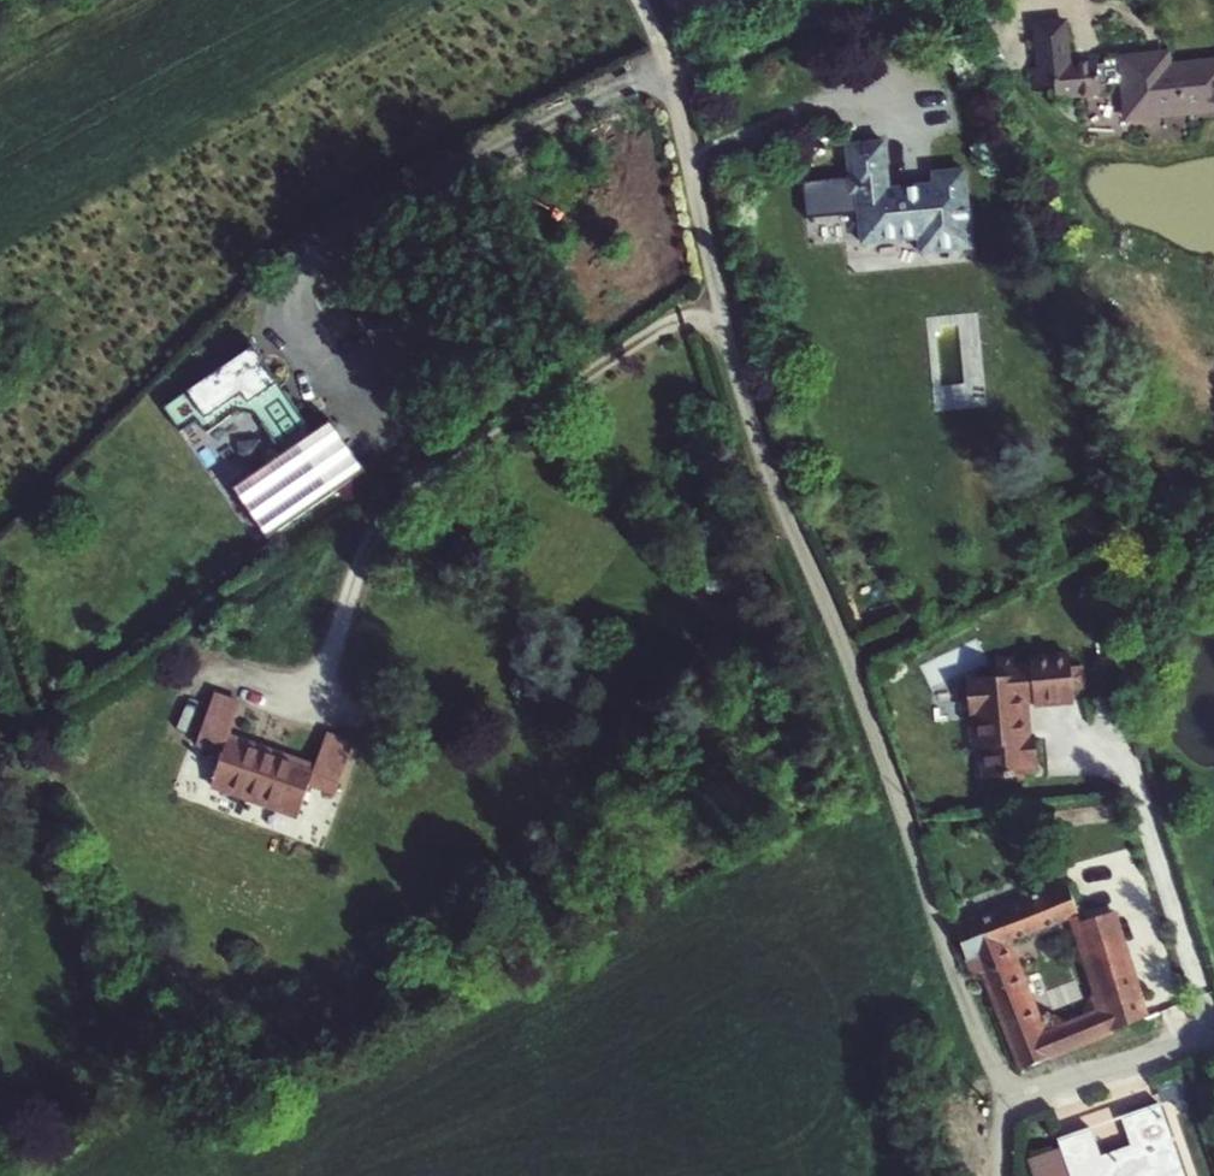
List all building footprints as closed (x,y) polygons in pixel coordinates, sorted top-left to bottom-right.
[(1169,56),(1149,58),(1150,70),(1170,68),(1169,56)] [(1213,110),(1213,64),(1170,68),(1150,70),(1149,58),(1103,62),(1103,66),(1095,67),(1095,63),(1052,68),(1055,100),(1101,94),(1104,94),(1106,93),(1107,91),(1108,89),(1108,85),(1124,84),(1127,119),(1213,110)] [(884,142),(847,146),(853,193),(857,192),(862,244),(919,238),(921,253),(971,248),(962,170),(933,175),(935,185),(889,189),(884,142)] [(250,351),(160,411),(176,437),(194,425),(202,438),(245,409),(278,459),(227,493),(261,544),(361,478),(327,427),(308,439),(250,351)] [(1015,657),(996,658),(997,677),(966,680),(966,685),(962,685),(964,709),(968,708),(969,714),(975,713),(975,718),(971,719),(973,743),(977,742),(978,748),(982,747),(985,777),(1000,775),(1023,773),(1032,773),(1031,761),(1036,760),(1034,737),(1021,738),(1019,716),(1023,716),(1022,698),(1033,697),(1033,703),(1072,700),(1071,689),(1081,688),(1079,665),(1069,666),(1069,656),(1030,659),(1030,665),(1016,667),(1015,657)] [(295,818),(307,786),(333,795),(350,746),(324,737),(313,768),(228,737),(239,706),(212,696),(195,745),(218,754),(216,760),(219,762),(215,771),(212,770),(209,780),(211,781),(209,787),(295,818)] [(1102,1007),(1060,1026),(1040,1035),(1004,942),(1077,913),(1068,885),(955,926),(963,952),(971,975),(982,971),(1021,1068),(1049,1057),(1068,1048),(1143,1017),(1111,911),(1076,922),(1102,1007)] [(1182,1073),(1154,1082),(1161,1103),(1178,1097),(1181,1109),(1193,1104),(1182,1073)] [(1129,1113),(1141,1149),(1101,1162),(1099,1155),(1089,1127),(1058,1137),(1072,1175),(1185,1175),(1160,1103),(1129,1113)] [(1130,1144),(1099,1155),(1101,1162),(1141,1149),(1129,1113),(1121,1116),(1130,1144)]
